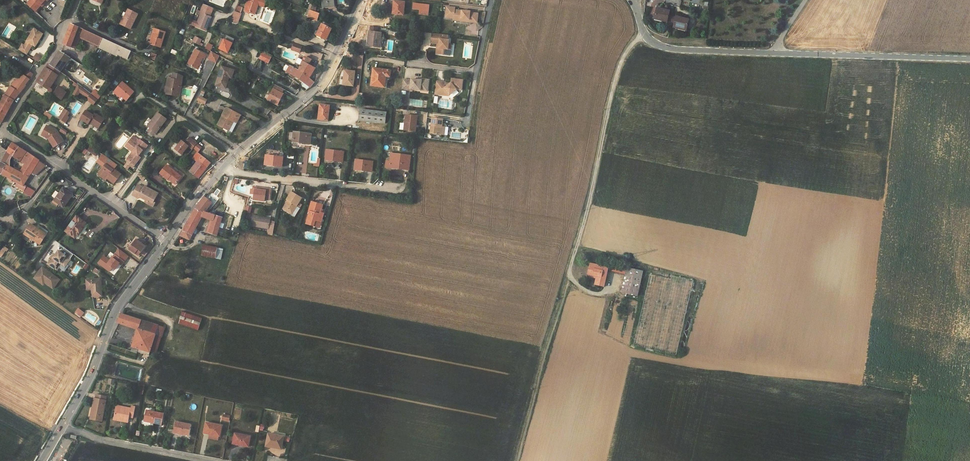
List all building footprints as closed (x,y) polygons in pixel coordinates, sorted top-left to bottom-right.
[(49,2),(51,4),(54,0),(34,0),(30,4),(37,12),(43,7),(49,2)] [(245,11),(255,14),(258,5),(259,4),(261,5),(262,0),(249,0),(245,11)] [(394,1),(393,14),(403,15),(405,2),(394,1)] [(213,8),(203,4),(201,9),(210,13),(213,8)] [(310,4),(308,10),(310,10),(318,13),(319,10),(316,9),(317,6),(310,4)] [(455,8),(447,7),(446,18),(454,18),(453,20),(459,21),(460,19),(466,20),(466,22),(477,23),(478,14),(470,13),(470,12),(455,11),(455,8)] [(657,8),(654,19),(667,22),(667,23),(668,23),(671,24),(672,16),(668,15),(670,11),(657,8)] [(123,17),(120,24),(130,29),(137,14),(128,9),(124,17),(123,17)] [(210,13),(201,9),(199,13),(200,13),(197,22),(195,27),(205,31),(210,17),(209,16),(210,13)] [(241,14),(242,11),(236,9),(235,11),(233,17),(231,22),(238,24),(241,14)] [(308,16),(308,17),(317,21),(320,13),(318,13),(310,10),(308,16)] [(673,28),(686,31),(689,19),(676,17),(672,16),(671,24),(674,25),(673,28)] [(318,31),(316,35),(326,40),(332,29),(331,29),(332,26),(324,22),(323,25),(322,24),(318,31)] [(64,44),(76,49),(81,36),(99,45),(98,47),(117,56),(118,54),(127,58),(131,51),(72,24),(64,44)] [(369,32),(367,46),(380,48),(381,33),(378,33),(378,27),(371,27),(370,32),(369,32)] [(152,40),(151,44),(161,47),(165,32),(155,29),(152,40)] [(36,30),(26,42),(29,44),(26,47),(24,45),(22,44),(18,50),(26,56),(33,46),(35,48),(44,36),(36,30)] [(448,35),(432,34),(432,38),(435,38),(434,42),(432,42),(431,44),(438,44),(440,45),(438,55),(450,56),(451,50),(448,49),(449,44),(449,41),(447,40),(448,35)] [(223,39),(219,50),(229,53),(233,42),(223,39)] [(294,45),(292,50),(300,53),(302,46),(294,44),(294,45)] [(196,49),(188,64),(198,69),(201,63),(203,58),(205,59),(207,55),(196,49)] [(61,72),(70,58),(62,52),(60,51),(55,59),(50,65),(61,72)] [(220,56),(212,52),(209,59),(216,63),(220,56)] [(263,53),(259,59),(268,63),(271,57),(263,53)] [(36,55),(32,60),(38,64),(41,59),(36,55)] [(305,56),(299,70),(309,78),(315,68),(309,64),(312,60),(305,56)] [(53,84),(61,72),(50,65),(48,64),(43,72),(37,82),(48,90),(48,91),(49,92),(50,93),(52,92),(52,91),(52,90),(52,89),(50,88),(53,84)] [(222,66),(216,85),(226,88),(229,77),(232,78),(234,71),(222,66)] [(294,76),(305,83),(302,86),(307,90),(310,87),(314,82),(309,78),(299,70),(293,67),(290,66),(286,72),(293,78),(294,76)] [(374,69),(372,85),(384,87),(385,76),(390,77),(390,71),(374,69)] [(29,71),(25,76),(29,79),(33,74),(29,71)] [(356,73),(346,71),(343,86),(354,87),(356,73)] [(180,97),(183,76),(179,74),(173,73),(172,79),(168,78),(167,86),(166,89),(165,89),(164,94),(180,97)] [(22,74),(17,80),(19,82),(25,86),(26,85),(25,85),(29,79),(25,76),(22,74)] [(412,81),(404,80),(403,90),(411,91),(412,90),(421,91),(422,88),(429,89),(430,80),(422,79),(422,81),(417,80),(412,80),(412,81)] [(446,82),(437,81),(435,94),(449,96),(457,90),(462,91),(463,81),(452,79),(452,83),(445,88),(446,82)] [(13,83),(10,87),(20,93),(23,89),(25,86),(19,82),(17,85),(13,83)] [(114,92),(113,94),(122,102),(124,99),(127,101),(134,92),(123,82),(115,91),(121,96),(120,97),(114,92)] [(276,85),(268,100),(278,105),(284,94),(282,93),(284,89),(276,85)] [(73,96),(78,97),(79,94),(83,95),(85,89),(76,86),(73,96)] [(10,87),(5,95),(14,100),(20,93),(10,87)] [(66,92),(57,87),(53,93),(61,100),(66,92)] [(102,95),(95,90),(91,95),(98,100),(102,95)] [(5,95),(0,104),(0,122),(1,123),(14,100),(5,95)] [(89,101),(94,105),(98,100),(91,95),(88,98),(89,101)] [(198,98),(206,103),(208,99),(203,96),(200,95),(198,98)] [(320,105),(318,119),(326,120),(327,113),(329,114),(330,106),(320,105)] [(227,108),(218,125),(232,132),(241,115),(227,108)] [(68,112),(68,111),(65,109),(59,118),(66,123),(70,118),(68,117),(65,115),(68,112)] [(89,120),(99,126),(104,119),(95,113),(94,115),(87,110),(81,119),(86,123),(87,122),(89,120)] [(360,110),(359,121),(385,124),(386,113),(360,110)] [(152,120),(148,126),(151,128),(156,132),(157,133),(167,119),(158,112),(152,120)] [(418,117),(407,116),(405,131),(415,132),(416,126),(417,126),(418,117)] [(443,119),(433,118),(432,134),(443,135),(444,127),(443,127),(443,119)] [(87,122),(98,129),(99,126),(89,120),(87,122)] [(59,132),(51,127),(47,133),(50,135),(48,138),(49,141),(51,140),(55,149),(65,145),(60,136),(59,136),(58,133),(59,132)] [(294,133),(293,142),(309,144),(311,134),(294,133)] [(184,153),(189,147),(192,149),(193,148),(198,142),(198,141),(191,136),(187,142),(184,140),(179,146),(178,148),(184,153)] [(138,155),(142,150),(143,151),(148,145),(140,139),(136,143),(134,142),(133,141),(130,139),(125,146),(132,152),(132,155),(128,161),(134,166),(140,157),(138,155)] [(203,146),(198,142),(193,148),(198,152),(203,146)] [(13,143),(8,151),(11,154),(13,156),(19,147),(13,143)] [(98,151),(91,146),(89,151),(96,155),(98,151)] [(11,154),(8,151),(1,147),(0,148),(0,162),(5,165),(11,154)] [(14,161),(18,162),(19,160),(22,162),(23,160),(27,162),(32,155),(19,147),(13,156),(13,157),(14,161)] [(327,150),(326,160),(342,162),(343,152),(327,150)] [(197,153),(193,159),(197,162),(190,172),(198,178),(207,168),(206,167),(210,162),(197,153)] [(26,164),(23,169),(20,172),(29,177),(35,166),(39,160),(32,155),(27,162),(26,164)] [(266,155),(265,165),(282,167),(283,159),(278,158),(279,157),(266,155)] [(393,158),(392,168),(408,170),(409,161),(406,161),(406,160),(393,158)] [(40,169),(44,163),(39,160),(35,166),(40,169)] [(356,160),(354,170),(371,172),(372,163),(368,163),(368,161),(356,160)] [(2,174),(6,176),(10,178),(14,169),(11,167),(9,166),(7,165),(2,174)] [(167,165),(160,173),(168,179),(169,178),(176,184),(182,177),(167,165)] [(121,174),(115,170),(114,171),(107,166),(104,170),(105,171),(101,177),(103,179),(104,178),(106,179),(107,179),(115,184),(121,174)] [(17,182),(23,185),(29,177),(20,172),(14,169),(10,178),(17,182)] [(23,185),(17,182),(15,185),(24,191),(26,187),(23,185)] [(139,196),(147,201),(149,199),(153,201),(158,192),(144,185),(143,187),(138,184),(132,194),(138,198),(139,196)] [(53,200),(52,202),(57,206),(59,204),(64,207),(73,195),(63,188),(61,192),(57,199),(56,198),(54,200),(53,200)] [(265,191),(254,189),(250,189),(249,194),(253,194),(253,200),(264,201),(265,199),(269,199),(270,189),(265,188),(265,191)] [(291,191),(286,199),(287,200),(284,206),(288,209),(287,211),(291,213),(301,198),(291,191)] [(138,198),(153,207),(156,203),(153,201),(149,199),(147,201),(139,196),(138,198)] [(205,212),(212,203),(204,197),(196,209),(204,212),(205,212)] [(308,213),(305,224),(313,226),(314,227),(314,228),(320,230),(322,222),(323,220),(321,219),(323,214),(320,213),(322,205),(311,202),(308,212),(309,212),(309,213),(308,213)] [(196,209),(181,236),(189,240),(202,217),(204,212),(196,209)] [(229,220),(228,223),(239,227),(240,223),(236,222),(238,211),(232,209),(229,220)] [(207,232),(217,235),(222,218),(210,214),(208,213),(205,212),(204,212),(202,217),(210,220),(207,232)] [(250,226),(267,229),(269,221),(263,220),(263,217),(252,215),(250,226)] [(65,231),(74,237),(76,234),(77,235),(75,238),(78,240),(89,225),(77,216),(65,231)] [(25,234),(22,238),(30,243),(32,239),(40,245),(47,234),(31,224),(25,234)] [(137,239),(129,249),(136,254),(136,253),(139,250),(142,252),(146,246),(137,239)] [(223,249),(213,247),(211,257),(221,259),(223,249)] [(103,255),(97,263),(109,272),(112,268),(115,270),(120,264),(122,266),(129,256),(118,248),(110,260),(103,255)] [(50,260),(47,264),(56,271),(59,267),(64,271),(68,266),(67,264),(70,259),(59,251),(51,261),(50,260)] [(588,274),(599,276),(597,285),(604,287),(608,268),(590,264),(588,274)] [(59,280),(42,267),(34,278),(43,285),(45,282),(48,285),(51,282),(55,286),(59,280)] [(627,268),(621,293),(637,296),(643,272),(627,268)] [(587,276),(597,278),(595,285),(597,285),(599,276),(588,274),(587,276)] [(678,355),(692,280),(671,276),(671,279),(648,275),(635,347),(678,355)] [(101,279),(87,280),(88,289),(92,289),(93,296),(102,296),(101,279)] [(80,309),(76,314),(81,317),(85,313),(80,309)] [(183,311),(179,323),(198,330),(203,318),(183,311)] [(118,323),(128,326),(132,317),(123,314),(122,314),(118,323)] [(132,317),(128,326),(138,330),(138,329),(155,334),(151,352),(156,352),(161,337),(162,338),(165,328),(158,326),(132,317)] [(155,334),(138,329),(138,330),(131,351),(137,353),(138,352),(138,349),(150,352),(151,352),(155,334)] [(96,399),(92,419),(102,421),(107,397),(96,395),(96,399)] [(116,406),(114,417),(123,419),(123,420),(128,421),(129,417),(130,415),(134,416),(136,407),(131,406),(131,408),(116,406)] [(146,410),(144,420),(154,422),(154,423),(162,425),(164,414),(146,410)] [(176,422),(174,431),(179,432),(178,434),(190,436),(192,425),(176,422)] [(205,422),(204,432),(208,433),(208,434),(209,434),(219,436),(221,437),(222,426),(205,422)] [(234,433),(232,443),(237,443),(237,444),(249,447),(251,437),(234,433)] [(268,434),(266,446),(272,447),(272,446),(282,448),(284,436),(268,434)]
